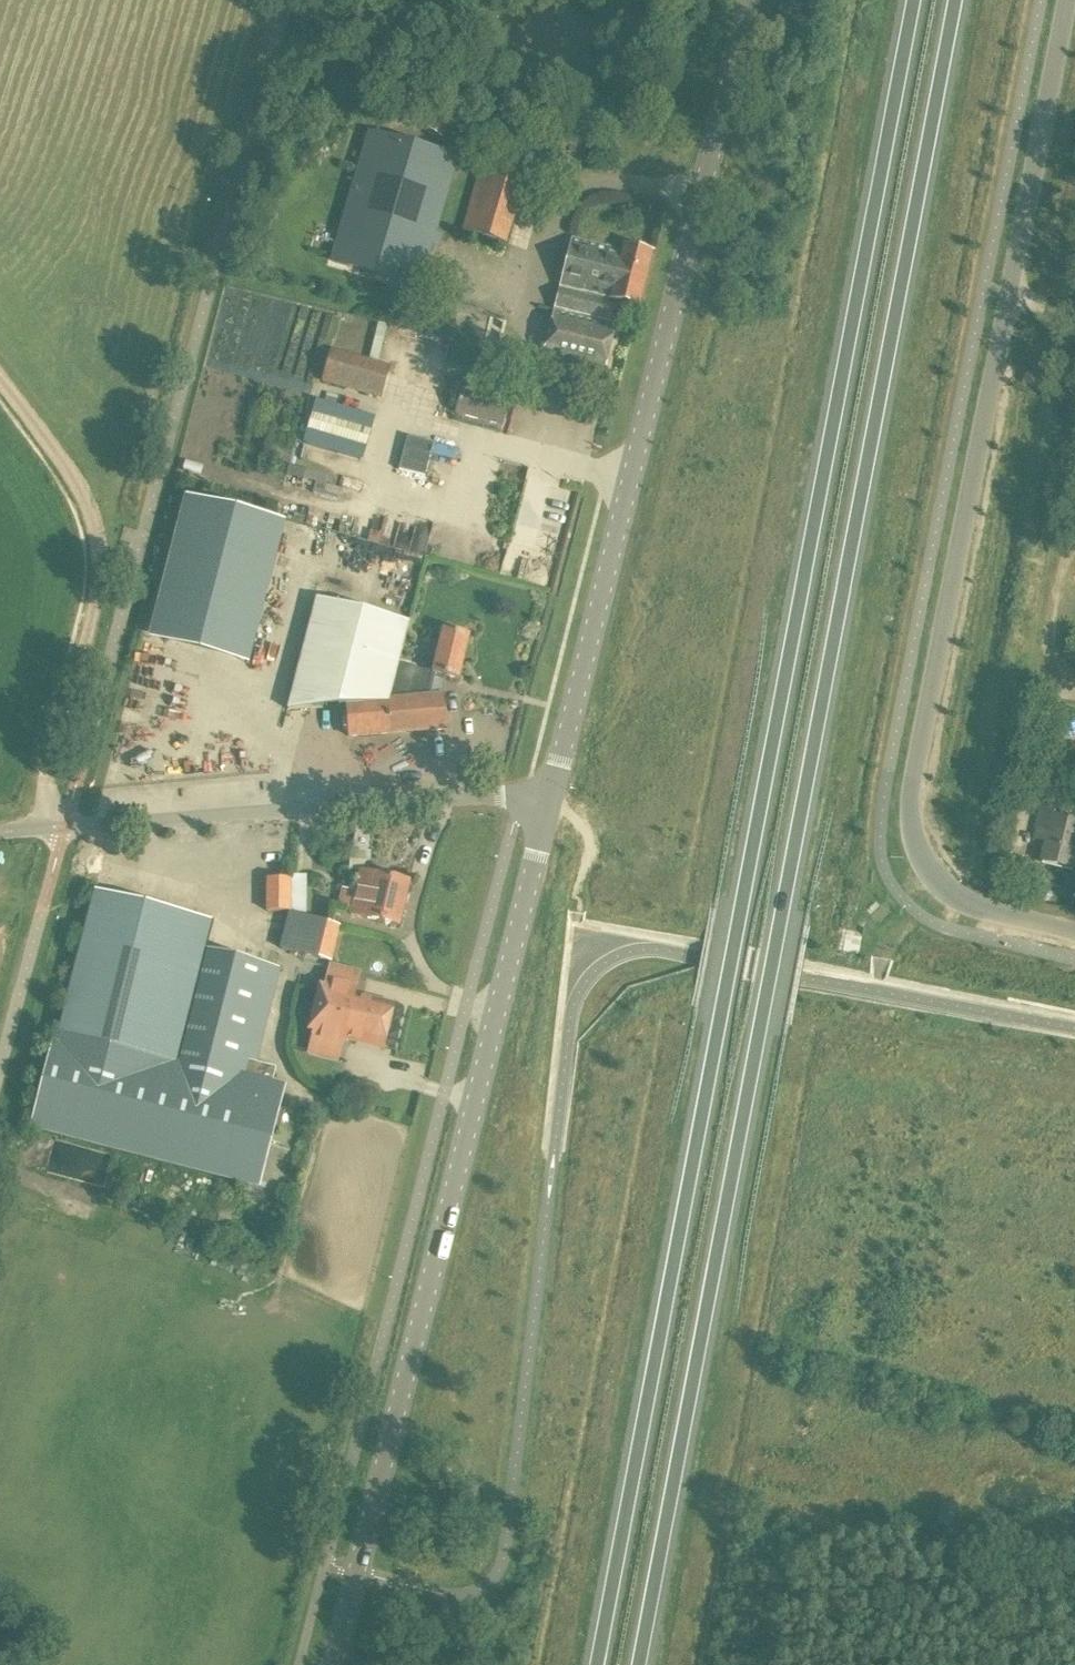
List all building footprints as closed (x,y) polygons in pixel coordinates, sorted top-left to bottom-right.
[(442,137),(453,118),(431,105),(420,125),(442,137)] [(420,288),(457,158),(369,132),(331,263),(420,288)] [(506,243),(525,180),(482,168),(463,231),(469,233),(468,239),(475,241),(477,235),(506,243)] [(622,249),(572,237),(540,363),(604,379),(618,324),(606,321),(612,300),(639,307),(653,253),(623,245),(622,249)] [(381,401),(391,365),(372,360),(331,347),(320,384),(381,401)] [(503,427),(509,403),(462,391),(455,415),(503,427)] [(425,475),(433,442),(406,436),(398,469),(425,475)] [(351,447),(348,459),(374,466),(377,454),(351,447)] [(914,484),(916,470),(899,468),(897,483),(914,484)] [(294,481),(293,492),(312,495),(314,484),(294,481)] [(485,488),(476,484),(467,503),(476,508),(485,488)] [(147,639),(248,664),(285,522),(184,496),(147,639)] [(344,536),(328,541),(332,556),(349,550),(344,536)] [(358,543),(354,555),(372,562),(376,550),(358,543)] [(433,673),(398,664),(408,622),(316,599),(288,709),(346,705),(349,737),(446,729),(443,697),(436,695),(441,675),(458,680),(469,637),(443,630),(433,673)] [(1064,818),(1068,802),(1046,797),(1036,835),(1049,838),(1044,860),(1074,868),(1074,821),(1064,818)] [(364,871),(366,852),(351,850),(349,869),(364,871)] [(391,879),(360,871),(355,891),(341,888),(337,905),(351,909),(350,915),(399,927),(410,883),(406,882),(406,879),(404,876),(395,874),(392,876),(391,879)] [(290,879),(289,879),(288,912),(288,914),(282,940),(280,949),(304,956),(332,963),(341,925),(306,916),(306,875),(290,876),(290,879)] [(289,879),(266,879),(266,912),(288,912),(289,879)] [(258,1061),(281,967),(207,949),(214,920),(94,890),(57,1032),(55,1031),(30,1129),(243,1185),(260,1190),(286,1085),(273,1081),(276,1066),(258,1061)] [(357,989),(361,972),(330,964),(325,981),(321,979),(306,1038),(310,1039),(306,1055),(338,1064),(344,1038),(384,1048),(395,1005),(355,995),(357,989)] [(220,1209),(217,1221),(228,1224),(231,1212),(220,1209)]
